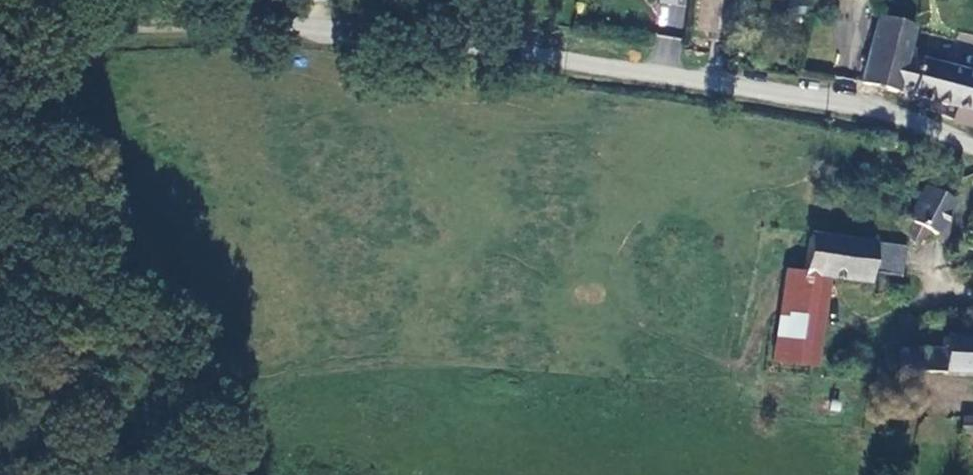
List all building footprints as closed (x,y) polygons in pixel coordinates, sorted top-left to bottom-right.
[(909,55),(917,24),(885,15),(867,80),(972,109),(972,72),(909,55)] [(957,195),(931,183),(914,220),(939,232),(957,195)] [(800,234),(794,271),(806,272),(858,276),(864,242),(800,234)] [(896,242),(874,241),(869,272),(900,277),(905,245),(896,242)] [(794,271),(775,272),(767,353),(796,359),(806,272),(794,271)] [(912,372),(972,376),(972,334),(914,330),(912,372)] [(957,407),(955,427),(972,429),(972,408),(957,407)]
